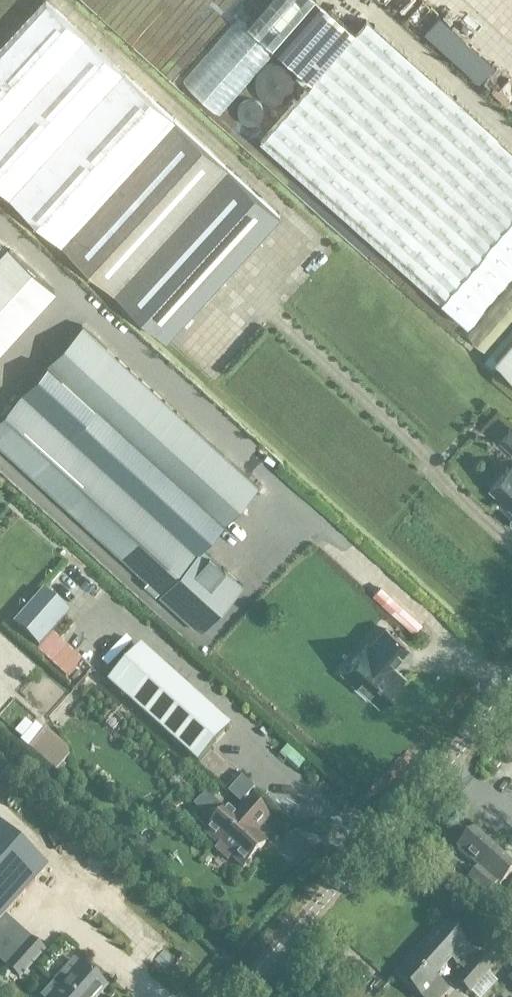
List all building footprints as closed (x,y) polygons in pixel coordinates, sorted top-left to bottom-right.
[(166,339),(280,214),(47,0),(45,0),(0,50),(0,186),(166,339)] [(357,29),(324,0),(309,0),(272,42),(314,78),(260,140),(439,296),(511,215),(511,147),(368,17),(357,29)] [(183,81),(221,111),(270,49),(232,19),(183,81)] [(56,289),(7,244),(0,251),(0,350),(56,289)] [(487,352),(511,324),(511,274),(463,329),(487,352)] [(48,363),(23,394),(0,419),(0,438),(152,576),(148,580),(159,590),(163,587),(165,589),(163,591),(185,611),(222,570),(200,550),(260,484),(84,324),(48,363)] [(498,359),(511,372),(511,343),(498,359)] [(502,439),(511,448),(511,428),(502,439)] [(491,486),(511,505),(511,464),(491,486)] [(373,592),(414,630),(423,620),(382,582),(373,592)] [(139,646),(104,683),(195,763),(228,727),(139,646)] [(336,691),(365,718),(404,678),(375,650),(336,691)] [(14,731),(57,769),(72,751),(29,713),(14,731)] [(232,807),(209,832),(223,844),(220,848),(232,859),(235,855),(247,866),(269,842),(257,831),(262,826),(263,827),(273,817),(253,800),(240,814),(232,807)] [(47,869),(0,827),(0,921),(47,869)] [(477,866),(467,879),(487,896),(496,885),(499,888),(511,873),(511,866),(473,831),(458,849),(477,866)] [(497,963),(485,952),(479,959),(442,924),(396,973),(422,996),(427,996),(438,985),(429,976),(447,957),(466,974),(458,982),(469,993),(497,963)] [(20,978),(43,952),(31,941),(8,967),(20,978)] [(104,990),(81,969),(56,996),(98,996),(104,990)]
